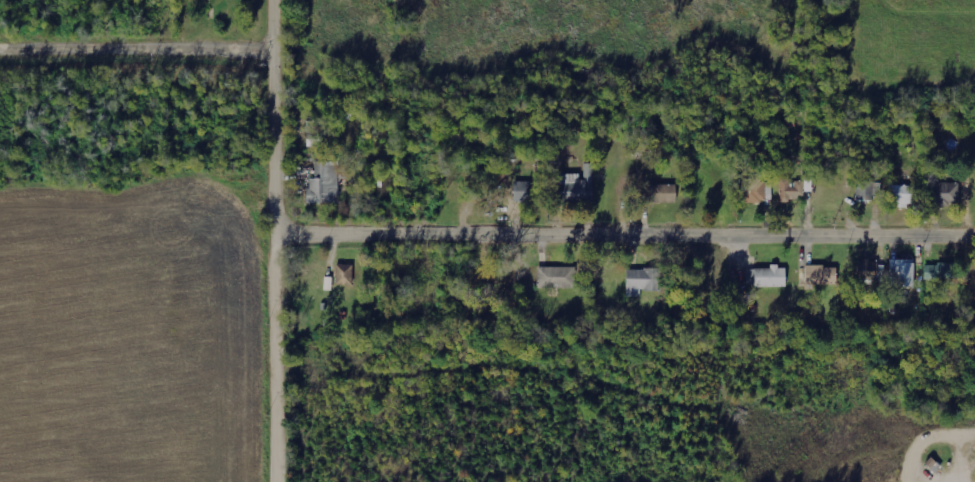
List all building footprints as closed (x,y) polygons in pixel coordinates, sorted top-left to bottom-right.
[(307,204),(338,204),(339,175),(347,175),(347,163),(315,163),(315,179),(308,179),(307,204)] [(742,203),(765,203),(766,179),(742,179),(742,203)] [(780,200),(803,200),(803,180),(780,181),(780,200)] [(513,203),(547,203),(547,182),(514,182),(513,203)] [(591,182),(558,183),(558,202),(591,201),(591,182)] [(882,200),(882,183),(857,182),(856,199),(882,200)] [(931,182),(930,204),(958,205),(959,183),(931,182)] [(676,185),(646,185),(646,203),(676,203),(676,185)] [(889,203),(900,203),(899,205),(914,206),(915,186),(890,185),(889,203)] [(914,287),(915,260),(890,260),(890,287),(914,287)] [(858,261),(857,280),(877,281),(877,261),(858,261)] [(957,279),(957,264),(924,265),(924,280),(957,279)] [(353,266),(336,265),(335,286),(353,286),(353,266)] [(575,289),(576,268),(538,267),(537,288),(575,289)] [(805,285),(837,285),(836,267),(805,267),(805,285)] [(786,287),(786,268),(746,268),(746,287),(786,287)] [(626,297),(641,297),(641,291),(661,291),(661,269),(627,269),(626,297)]
